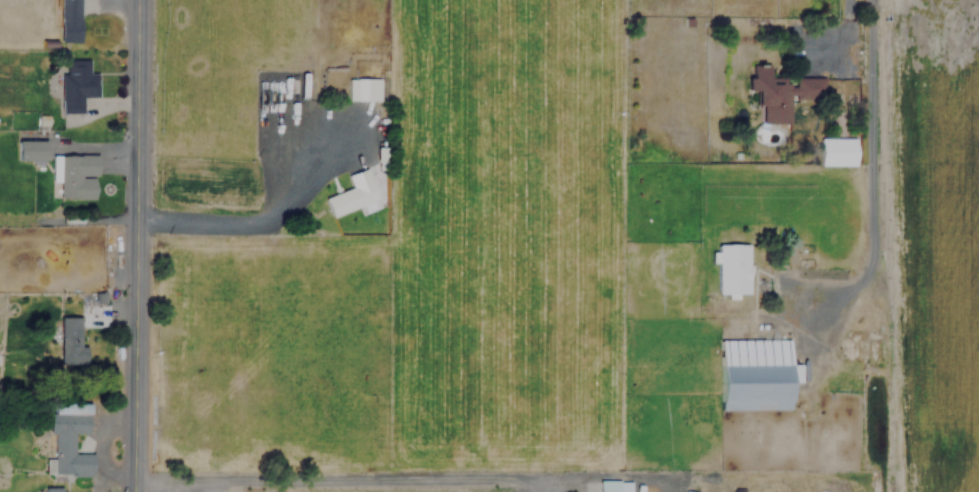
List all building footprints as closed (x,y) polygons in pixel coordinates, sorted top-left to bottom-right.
[(79,0),(58,0),(58,41),(79,41),(79,0)] [(60,112),(81,113),(81,97),(96,97),(96,73),(87,73),(87,59),(60,58),(60,112)] [(789,122),(789,99),(822,99),(822,77),(765,77),(765,64),(748,64),(748,104),(760,104),(760,123),(789,122)] [(379,100),(379,78),(347,78),(347,100),(379,100)] [(817,165),(853,165),(853,138),(817,138),(817,165)] [(42,139),(15,139),(15,160),(42,160),(42,139)] [(51,181),(57,181),(57,198),(94,198),(94,154),(51,154),(51,181)] [(330,216),(368,202),(361,182),(323,197),(330,216)] [(747,292),(746,243),(715,243),(716,250),(710,250),(710,262),(715,262),(716,293),(725,292),(725,298),(736,298),(736,292),(747,292)] [(58,364),(83,365),(84,345),(80,345),(81,318),(59,317),(58,364)] [(756,410),(789,409),(788,382),(801,382),(800,364),(789,364),(789,339),(730,340),(730,350),(750,349),(751,362),(756,362),(756,410)] [(87,403),(49,403),(49,458),(44,458),(44,475),(91,476),(91,454),(72,454),(72,433),(87,434),(87,403)] [(597,480),(597,491),(628,491),(628,480),(597,480)]
